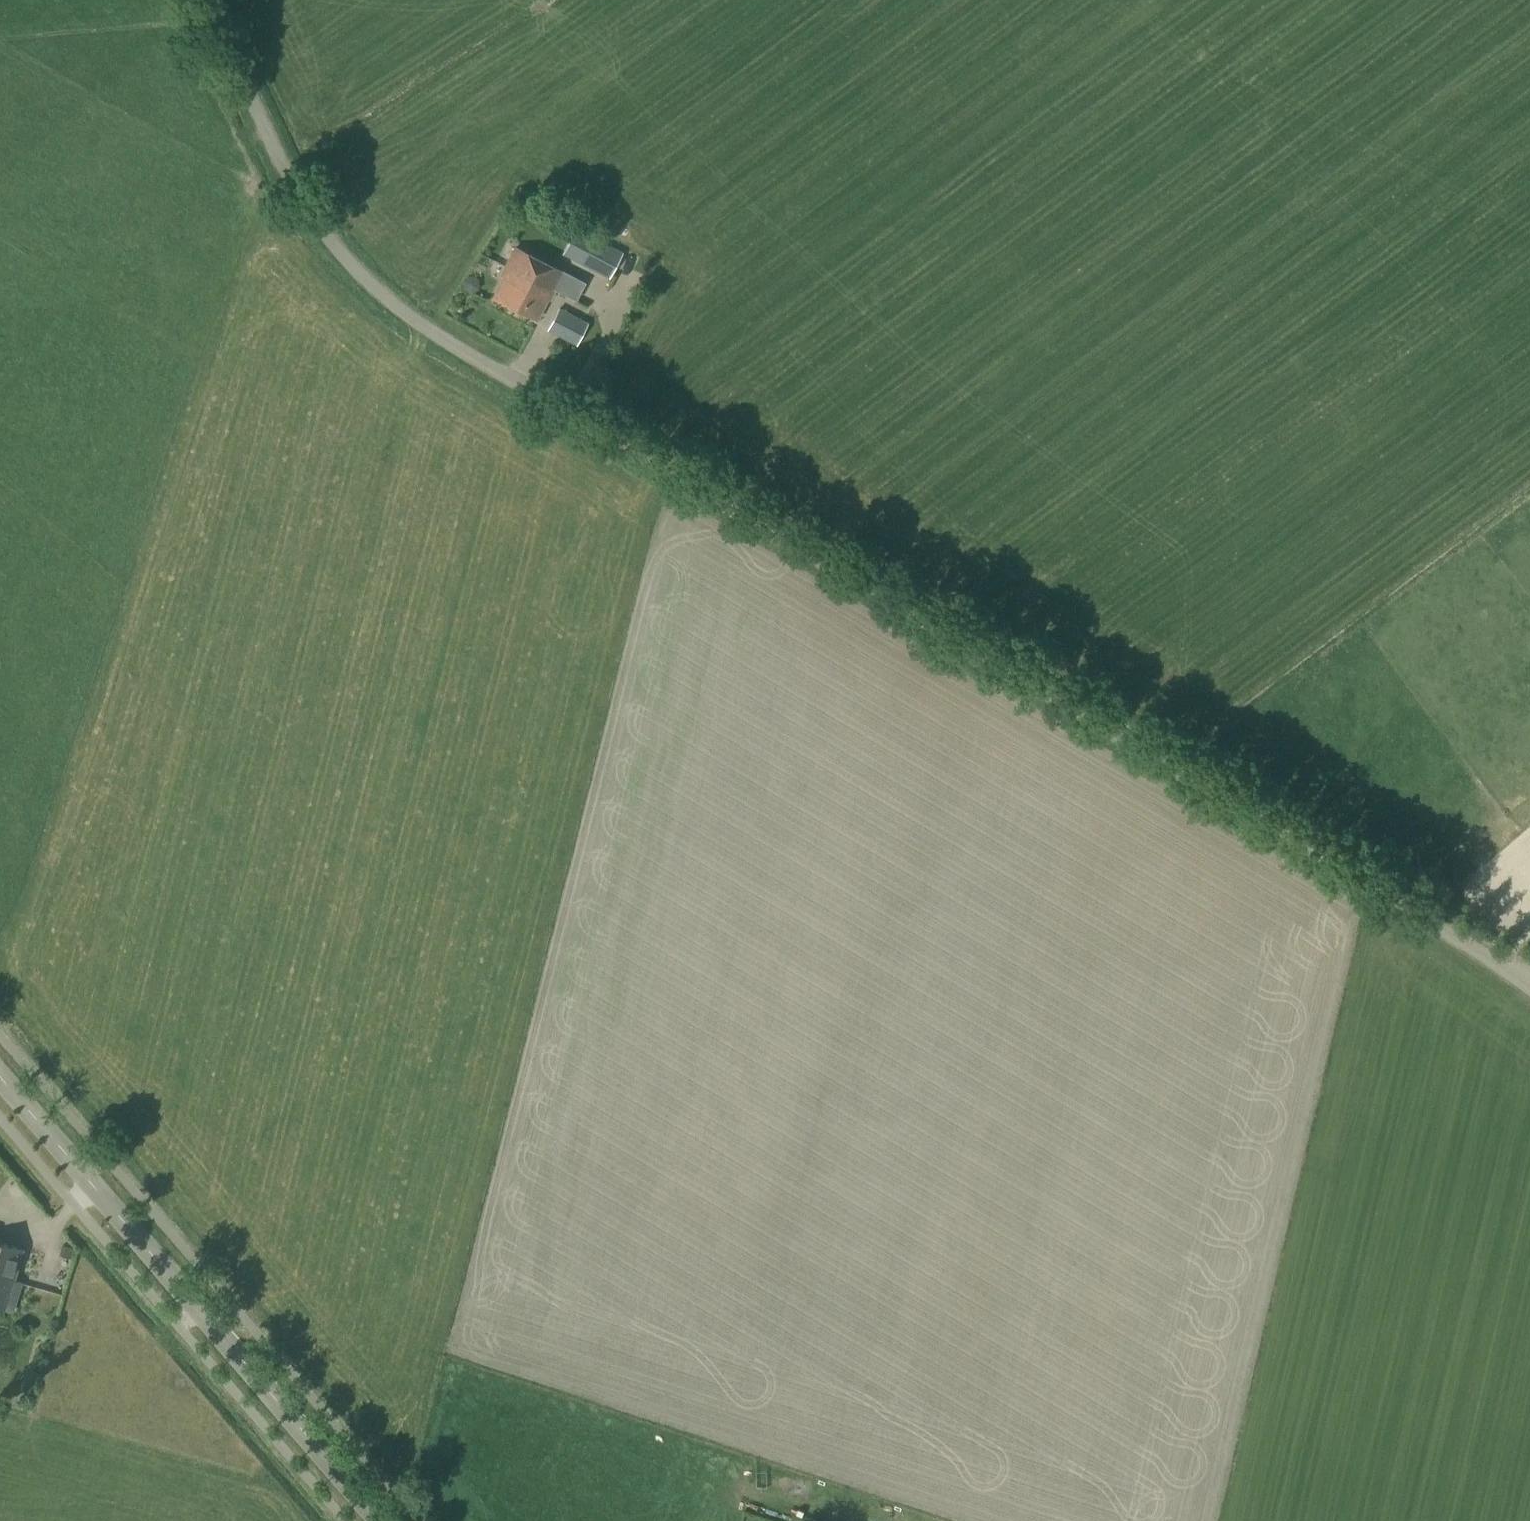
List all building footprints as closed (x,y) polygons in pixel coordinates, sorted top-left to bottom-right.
[(609,280),(623,253),(589,235),(575,262),(609,280)] [(557,285),(563,273),(514,248),(510,255),(514,257),(493,298),(536,320),(555,284),(557,285)] [(548,325),(560,332),(578,342),(588,323),(571,313),(559,306),(548,325)] [(21,1282),(14,1280),(22,1249),(0,1243),(0,1308),(13,1312),(21,1282)]
